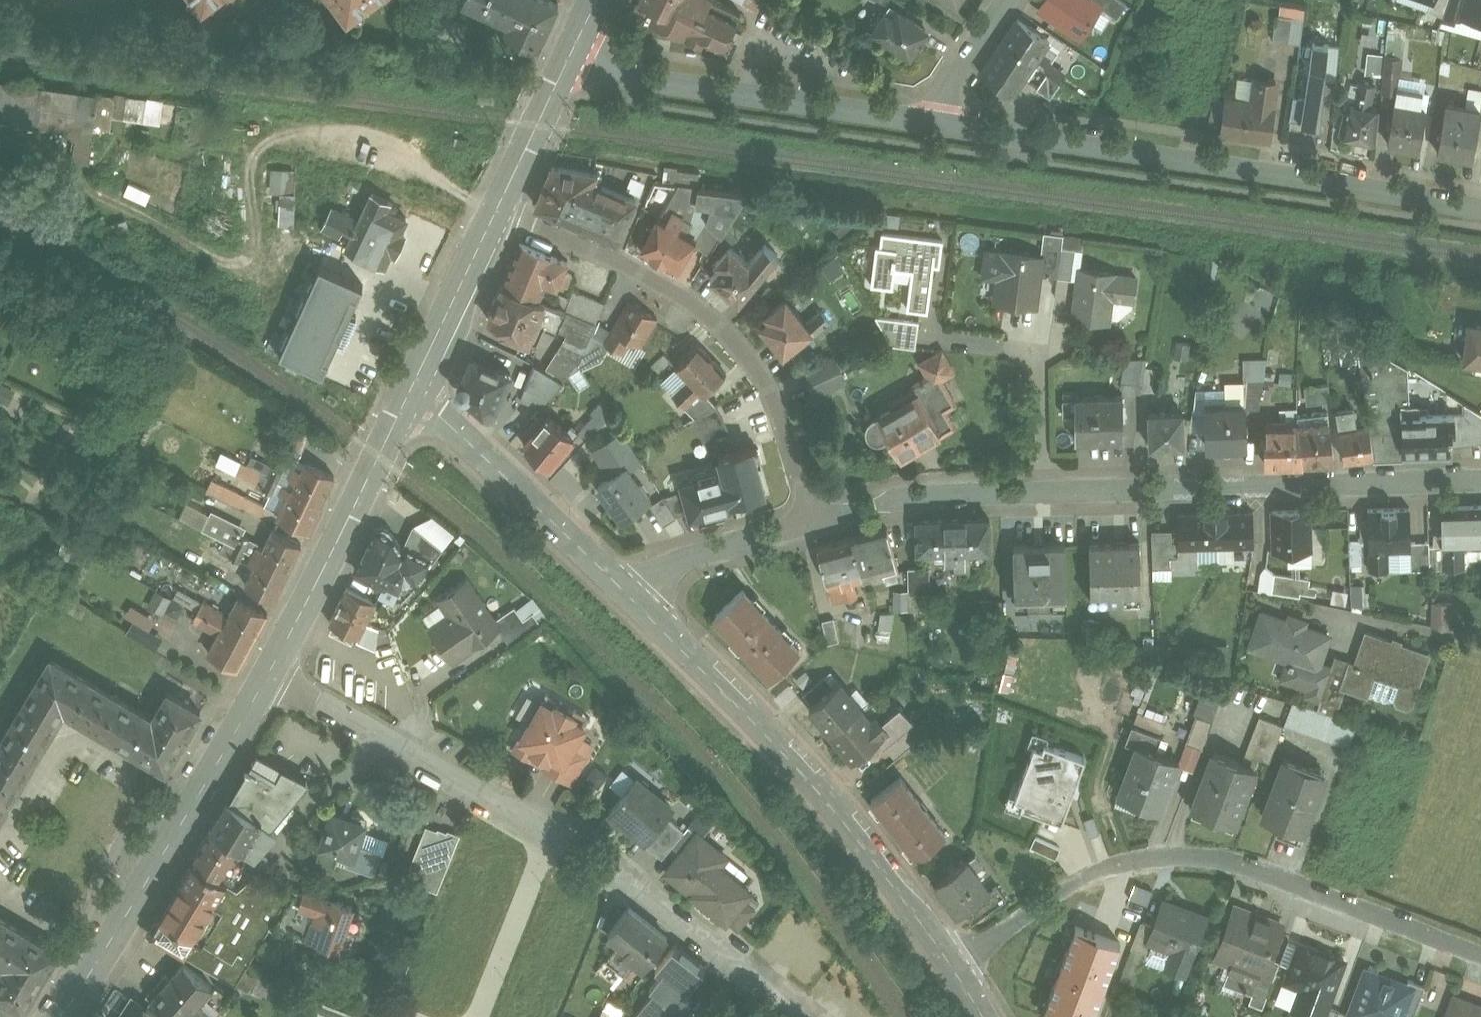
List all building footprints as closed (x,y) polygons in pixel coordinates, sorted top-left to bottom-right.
[(349,19),(374,0),(335,0),(349,19)] [(550,0),(467,0),(465,4),(509,25),(506,33),(539,49),(560,5),(550,0)] [(656,4),(677,14),(684,0),(646,0),(656,4)] [(718,0),(684,0),(677,14),(656,4),(654,8),(653,12),(655,16),(657,18),(696,37),(700,37),(704,36),(706,33),(719,39),(723,40),(727,38),(729,36),(741,11),(718,0)] [(1040,9),(1081,37),(1101,6),(1092,0),(1046,0),(1040,9)] [(1101,6),(1118,17),(1127,4),(1121,0),(1092,0),(1101,6)] [(1456,20),(1480,27),(1480,0),(1462,0),(1456,20)] [(927,28),(891,4),(875,29),(910,53),(912,50),(916,50),(920,42),(919,40),(927,28)] [(1293,17),(1277,15),(1273,40),(1289,42),(1293,17)] [(1304,18),(1293,17),(1289,42),(1301,44),(1304,18)] [(1051,40),(1019,18),(1004,39),(1036,62),(1040,56),(1051,40)] [(1404,39),(1388,38),(1387,55),(1402,57),(1404,39)] [(1004,39),(981,73),(1013,95),(1034,64),(1036,62),(1004,39)] [(1301,121),(1301,124),(1303,124),(1303,122),(1319,123),(1319,126),(1320,126),(1325,80),(1337,81),(1340,45),(1328,44),(1313,42),(1309,73),(1305,98),(1301,121)] [(1387,55),(1385,55),(1382,92),(1396,93),(1397,88),(1399,88),(1402,57),(1387,55)] [(1036,62),(1034,64),(1047,73),(1049,71),(1053,65),(1040,56),(1036,62)] [(1070,69),(1057,60),(1053,65),(1049,71),(1062,80),(1070,69)] [(1047,73),(1037,87),(1050,96),(1062,80),(1049,71),(1047,73)] [(1253,102),(1227,99),(1223,132),(1223,133),(1269,140),(1277,82),(1256,79),(1253,102)] [(1376,84),(1360,81),(1355,104),(1370,108),(1376,84)] [(0,84),(0,114),(80,125),(93,127),(97,98),(0,84)] [(1050,96),(1037,87),(1032,95),(1046,102),(1050,96)] [(1399,88),(1397,88),(1396,93),(1394,104),(1421,108),(1424,92),(1399,88)] [(115,95),(98,92),(97,98),(93,127),(110,129),(115,95)] [(1301,121),(1305,98),(1293,96),(1289,119),(1301,121)] [(1215,98),(1206,130),(1223,132),(1227,100),(1216,99),(1216,98),(1215,98)] [(1355,104),(1347,103),(1340,134),(1377,142),(1380,110),(1370,108),(1355,104)] [(1421,108),(1394,104),(1388,142),(1419,148),(1426,109),(1421,108)] [(1480,110),(1446,104),(1438,151),(1469,157),(1476,156),(1476,140),(1475,139),(1480,110)] [(93,127),(80,125),(74,156),(90,159),(93,127)] [(455,145),(466,146),(467,137),(456,136),(455,145)] [(600,172),(553,166),(537,203),(575,220),(582,200),(587,203),(597,180),(600,172)] [(295,169),(271,168),(270,191),(281,192),(294,192),(295,169)] [(635,197),(597,180),(587,203),(582,200),(575,220),(617,238),(635,197)] [(748,193),(698,187),(693,218),(695,219),(688,230),(696,235),(693,240),(713,252),(748,193)] [(294,192),(281,192),(280,225),(295,225),(296,192),(294,192)] [(372,193),(360,220),(332,206),(323,226),(340,234),(344,226),(354,231),(347,246),(385,264),(392,250),(396,252),(405,233),(401,231),(407,218),(393,211),(396,204),(372,193)] [(668,220),(659,215),(642,248),(671,263),(672,264),(673,265),(675,266),(677,266),(679,266),(680,265),(682,264),(683,261),(682,258),(693,240),(696,235),(688,230),(695,219),(693,218),(674,208),(668,220)] [(125,218),(93,227),(97,239),(128,229),(125,218)] [(1066,235),(1044,231),(1041,256),(1043,257),(1041,274),(1060,276),(1064,245),(1066,235)] [(946,241),(879,233),(876,244),(871,246),(870,255),(876,257),(872,284),(895,289),(899,271),(910,273),(906,311),(931,314),(937,268),(944,268),(946,241)] [(566,260),(520,241),(502,284),(538,299),(544,283),(556,287),(558,282),(566,285),(571,272),(563,269),(566,260)] [(753,261),(732,245),(720,260),(724,263),(714,275),(730,288),(728,290),(730,291),(729,295),(734,298),(738,298),(739,299),(740,297),(743,299),(779,253),(767,243),(753,261)] [(1075,246),(1064,245),(1060,276),(1072,277),(1075,246)] [(1041,256),(987,249),(984,269),(1003,272),(1000,296),(995,295),(994,298),(1038,303),(1041,274),(1043,257),(1041,256)] [(363,284),(320,264),(288,333),(280,351),(323,371),(337,341),(343,344),(356,315),(350,312),(363,284)] [(1115,270),(1080,265),(1073,316),(1108,321),(1112,295),(1134,298),(1137,276),(1115,273),(1115,270)] [(538,299),(502,284),(488,318),(504,325),(502,330),(522,338),(523,336),(536,341),(542,323),(544,302),(538,299)] [(603,304),(572,291),(565,310),(596,322),(603,304)] [(806,322),(787,298),(766,313),(770,318),(762,324),(785,353),(786,352),(802,338),(812,330),(806,322)] [(629,301),(612,330),(613,331),(607,343),(609,344),(621,351),(623,352),(631,338),(642,345),(658,318),(629,301)] [(565,310),(544,302),(542,323),(566,331),(564,337),(586,346),(596,322),(565,310)] [(822,310),(806,322),(812,330),(815,334),(822,327),(825,331),(833,324),(822,310)] [(918,321),(878,316),(893,345),(914,348),(918,321)] [(1469,323),(1464,359),(1480,362),(1480,325),(1469,323)] [(280,351),(288,333),(276,328),(268,345),(280,351)] [(586,346),(564,337),(546,369),(564,381),(580,362),(586,346)] [(811,349),(802,338),(786,352),(793,362),(811,349)] [(1407,370),(1357,338),(1360,359),(1370,425),(1369,425),(1373,454),(1378,453),(1378,460),(1402,459),(1401,417),(1410,417),(1407,370)] [(1191,343),(1177,342),(1175,358),(1190,359),(1191,343)] [(700,343),(677,365),(689,377),(673,392),(687,405),(701,390),(703,392),(705,390),(726,370),(700,343)] [(609,344),(592,372),(600,385),(621,351),(609,344)] [(925,372),(931,373),(939,375),(938,379),(939,381),(955,372),(942,348),(918,361),(925,372)] [(664,352),(649,366),(656,374),(671,360),(664,352)] [(510,373),(473,357),(462,383),(465,394),(487,412),(488,412),(490,413),(492,412),(494,411),(495,410),(510,373)] [(838,357),(805,372),(816,396),(849,380),(838,357)] [(1146,358),(1125,358),(1120,380),(1142,382),(1146,358)] [(1244,359),(1244,380),(1263,380),(1266,358),(1244,359)] [(546,369),(536,363),(520,397),(541,407),(564,381),(546,369)] [(1158,368),(1146,366),(1143,388),(1155,390),(1158,368)] [(918,392),(876,417),(877,418),(868,423),(867,424),(866,426),(865,428),(865,430),(865,432),(865,434),(865,436),(866,437),(867,439),(869,440),(871,442),(873,443),(876,443),(880,442),(889,437),(898,453),(952,423),(942,406),(951,401),(939,381),(938,379),(939,375),(931,373),(930,377),(925,380),(924,378),(920,381),(921,382),(914,386),(918,392)] [(1263,380),(1244,380),(1244,406),(1247,406),(1247,408),(1259,407),(1259,397),(1263,380)] [(703,392),(701,390),(687,405),(697,416),(719,405),(705,390),(703,392)] [(339,398),(330,391),(326,396),(335,403),(339,398)] [(1120,394),(1097,394),(1096,396),(1076,396),(1076,395),(1074,394),(1074,437),(1076,437),(1076,435),(1103,434),(1103,436),(1120,436),(1120,394)] [(1464,404),(1447,394),(1448,415),(1450,441),(1466,440),(1464,404)] [(610,411),(601,396),(590,409),(593,412),(579,428),(588,436),(610,411)] [(1464,404),(1466,440),(1480,440),(1480,415),(1464,404)] [(697,416),(692,419),(704,439),(732,431),(719,405),(697,416)] [(1244,406),(1206,407),(1207,443),(1248,442),(1247,408),(1247,406),(1244,406)] [(1183,411),(1149,411),(1148,444),(1183,444),(1183,411)] [(574,432),(548,412),(525,443),(551,463),(574,432)] [(1410,417),(1401,417),(1402,459),(1450,457),(1450,441),(1448,415),(1410,417)] [(1323,422),(1298,424),(1302,460),(1334,458),(1330,416),(1323,417),(1323,422)] [(1369,425),(1353,428),(1351,417),(1338,418),(1343,458),(1373,454),(1369,425)] [(1298,423),(1265,426),(1268,464),(1302,460),(1298,424),(1298,423)] [(641,462),(620,431),(595,448),(597,450),(606,464),(605,465),(612,475),(601,483),(616,505),(618,504),(627,516),(625,517),(625,518),(651,499),(630,470),(641,462)] [(754,445),(720,455),(723,465),(693,473),(695,479),(728,470),(736,500),(767,491),(754,445)] [(242,461),(232,456),(227,466),(237,471),(242,461)] [(270,475),(242,461),(237,471),(258,482),(257,486),(263,489),(269,477),(270,475)] [(335,475),(311,464),(309,470),(303,468),(297,480),(303,483),(299,491),(322,502),(335,475)] [(283,471),(274,466),(270,475),(269,477),(279,481),(283,471)] [(695,479),(684,482),(686,489),(692,511),(693,515),(737,503),(736,500),(728,470),(695,479)] [(279,481),(269,477),(263,489),(273,493),(279,481)] [(299,491),(292,488),(289,496),(295,499),(286,517),(309,529),(322,502),(299,491)] [(686,489),(664,495),(665,496),(677,515),(692,511),(686,489)] [(266,504),(247,494),(242,504),(261,514),(266,504)] [(665,496),(652,504),(665,524),(678,516),(677,515),(665,496)] [(1443,506),(1444,567),(1465,567),(1464,546),(1480,546),(1480,505),(1443,506)] [(1410,507),(1368,508),(1369,526),(1362,526),(1362,540),(1369,540),(1370,569),(1388,568),(1388,550),(1411,549),(1411,540),(1410,507)] [(1311,510),(1272,511),(1273,549),(1312,549),(1311,510)] [(1253,511),(1219,512),(1219,546),(1234,546),(1234,557),(1247,557),(1247,546),(1254,545),(1253,511)] [(1219,512),(1179,513),(1179,531),(1179,547),(1197,547),(1219,546),(1219,512)] [(243,529),(210,513),(203,528),(227,540),(236,544),(242,533),(243,529)] [(990,518),(918,519),(919,549),(947,549),(947,561),(956,561),(956,572),(969,572),(969,549),(990,548),(990,518)] [(443,548),(414,524),(404,546),(430,559),(433,560),(443,548)] [(404,549),(390,529),(384,526),(377,527),(376,526),(356,568),(401,590),(408,575),(419,580),(430,559),(404,546),(404,549)] [(887,528),(853,537),(863,573),(872,571),(873,575),(883,573),(882,568),(897,564),(887,528)] [(302,543),(273,529),(264,548),(258,544),(254,553),(289,570),(302,543)] [(1197,547),(1179,547),(1179,531),(1173,531),(1173,533),(1173,546),(1170,546),(1170,568),(1197,568),(1197,547)] [(251,538),(242,533),(236,544),(246,549),(250,540),(251,538)] [(1173,533),(1152,533),(1154,568),(1170,568),(1170,546),(1173,546),(1173,533)] [(853,537),(819,546),(829,583),(852,576),(863,573),(853,537)] [(236,544),(227,540),(221,551),(230,556),(236,544)] [(258,544),(250,540),(246,549),(254,553),(258,544)] [(1429,540),(1411,540),(1411,549),(1412,569),(1430,568),(1429,540)] [(1139,542),(1090,543),(1092,601),(1141,599),(1139,542)] [(246,549),(236,544),(230,556),(240,560),(246,549)] [(1065,545),(1014,546),(1015,600),(1030,599),(1030,605),(1053,604),(1053,598),(1067,598),(1065,545)] [(289,570),(254,553),(249,562),(256,565),(246,583),(275,597),(289,570)] [(920,570),(920,568),(908,568),(909,595),(920,594),(920,587),(929,587),(928,570),(920,570)] [(857,595),(852,576),(843,579),(844,583),(830,587),(834,601),(857,595)] [(1303,582),(1276,578),(1274,591),(1301,595),(1303,582)] [(468,580),(442,599),(453,614),(433,628),(454,657),(498,626),(500,625),(496,619),(468,580)] [(377,601),(348,586),(330,621),(360,635),(377,601)] [(158,589),(152,606),(169,611),(174,594),(158,589)] [(800,651),(744,589),(714,616),(770,677),(800,651)] [(1451,602),(1434,602),(1435,591),(1434,591),(1433,624),(1451,627),(1451,602)] [(267,612),(239,597),(230,615),(223,612),(218,621),(252,639),(267,612)] [(224,610),(204,599),(198,610),(218,621),(223,612),(224,610)] [(1004,619),(1004,599),(981,599),(981,619),(1004,619)] [(163,649),(176,622),(135,603),(129,615),(137,619),(130,633),(163,649)] [(515,606),(496,619),(500,625),(498,626),(511,645),(544,622),(536,610),(524,618),(515,606)] [(218,621),(198,610),(193,618),(214,629),(215,627),(218,621)] [(1329,635),(1262,612),(1251,645),(1282,656),(1284,651),(1295,655),(1293,662),(1291,661),(1290,665),(1292,667),(1288,678),(1311,686),(1320,662),(1315,660),(1319,646),(1325,647),(1329,635)] [(893,613),(881,613),(879,628),(890,629),(893,613)] [(834,617),(823,619),(828,643),(840,640),(834,617)] [(252,639),(218,621),(215,627),(220,630),(211,649),(239,664),(252,639)] [(1015,636),(1015,623),(1004,624),(1004,635),(1015,636)] [(1428,654),(1367,633),(1356,664),(1349,662),(1341,684),(1364,692),(1372,672),(1416,688),(1428,654)] [(1332,666),(1324,689),(1338,694),(1341,684),(1349,662),(1335,656),(1332,666)] [(65,707),(167,768),(201,710),(168,690),(152,717),(50,657),(0,741),(0,817),(65,707)] [(1320,662),(1311,686),(1308,694),(1321,698),(1324,689),(1332,666),(1320,662)] [(825,675),(803,693),(812,704),(834,686),(825,675)] [(812,704),(810,706),(830,730),(860,705),(840,681),(834,686),(812,704)] [(1225,688),(1208,682),(1197,713),(1213,719),(1225,688)] [(554,707),(543,701),(520,741),(547,757),(562,766),(573,747),(585,725),(574,719),(576,715),(556,704),(554,707)] [(1359,721),(1293,701),(1284,724),(1349,747),(1359,721)] [(860,705),(830,730),(852,757),(880,734),(888,728),(882,721),(876,714),(871,718),(860,705)] [(921,731),(900,706),(882,721),(888,728),(880,734),(895,753),(921,731)] [(1166,720),(1139,710),(1135,721),(1161,731),(1166,720)] [(1213,719),(1197,713),(1186,741),(1202,747),(1203,747),(1213,719)] [(1284,724),(1260,716),(1242,764),(1254,769),(1258,758),(1270,762),(1284,724)] [(1162,735),(1133,725),(1126,741),(1137,746),(1138,744),(1156,751),(1162,735)] [(1202,747),(1187,741),(1180,760),(1179,764),(1194,770),(1202,747)] [(1034,746),(1016,797),(1024,800),(1022,806),(1061,821),(1085,757),(1045,743),(1043,749),(1034,746)] [(1156,751),(1138,744),(1137,746),(1116,803),(1137,811),(1140,803),(1161,811),(1179,764),(1180,760),(1156,751)] [(586,754),(573,747),(562,766),(547,757),(544,764),(572,780),(574,778),(573,778),(586,754)] [(307,777),(255,750),(228,797),(230,798),(269,824),(307,777)] [(1240,762),(1215,752),(1195,805),(1235,821),(1254,769),(1242,764),(1240,763),(1240,762)] [(1311,769),(1285,760),(1265,812),(1281,819),(1277,830),(1301,839),(1325,778),(1310,772),(1311,769)] [(946,834),(900,778),(873,801),(918,857),(946,834)] [(672,807),(637,779),(611,810),(624,821),(622,824),(624,825),(626,822),(646,839),(666,815),(672,807)] [(269,824),(230,798),(212,828),(250,852),(256,855),(278,830),(269,824)] [(352,818),(333,811),(319,852),(336,858),(339,849),(352,854),(349,861),(374,869),(380,851),(357,843),(366,819),(353,814),(352,818)] [(666,815),(646,839),(626,822),(624,825),(663,857),(685,830),(666,815)] [(437,832),(426,827),(412,864),(425,869),(421,881),(439,888),(460,836),(448,831),(447,833),(437,830),(437,832)] [(250,852),(212,828),(193,861),(221,878),(224,872),(234,878),(250,852)] [(722,854),(695,832),(666,867),(666,868),(669,866),(696,888),(693,891),(725,916),(740,897),(747,888),(715,863),(722,854)] [(1059,856),(1062,844),(1035,839),(1032,851),(1059,856)] [(336,858),(319,852),(316,861),(333,867),(336,858)] [(977,854),(938,882),(959,913),(964,910),(989,892),(975,872),(984,865),(977,854)] [(221,878),(193,861),(151,932),(237,983),(270,927),(271,925),(287,897),(252,876),(238,888),(221,878)] [(1152,903),(1157,890),(1138,884),(1134,897),(1152,903)] [(989,892),(964,910),(972,921),(1006,897),(998,886),(989,892)] [(305,891),(294,887),(287,897),(271,925),(286,934),(287,932),(330,946),(328,953),(346,959),(356,932),(346,928),(354,905),(306,888),(305,891)] [(751,906),(740,897),(727,915),(738,923),(751,906)] [(1208,916),(1163,899),(1153,925),(1148,940),(1153,942),(1172,949),(1168,961),(1188,968),(1208,916)] [(1282,923),(1238,906),(1218,959),(1244,969),(1239,983),(1245,986),(1244,987),(1247,989),(1248,987),(1254,989),(1267,956),(1269,949),(1272,949),(1282,923)] [(667,936),(629,907),(610,932),(637,953),(648,961),(667,936)] [(0,915),(0,959),(6,962),(0,971),(0,994),(24,1009),(59,950),(0,915)] [(1142,921),(1132,947),(1149,953),(1153,942),(1148,940),(1153,925),(1142,921)] [(1042,1014),(1051,1016),(1091,1016),(1120,943),(1075,926),(1042,1014)] [(623,942),(616,947),(602,964),(619,979),(634,962),(637,953),(623,942)] [(655,968),(661,972),(650,986),(654,989),(639,1009),(650,1016),(673,1016),(691,992),(689,990),(707,967),(675,942),(655,968)] [(1300,943),(1286,981),(1301,986),(1293,1008),(1316,1016),(1324,1016),(1328,1006),(1345,960),(1300,943)] [(1281,961),(1267,956),(1254,989),(1249,1003),(1263,1008),(1281,961)] [(182,960),(152,997),(177,1016),(186,1016),(212,983),(182,960)] [(1367,970),(1352,1010),(1367,1016),(1401,1016),(1403,1011),(1412,987),(1407,985),(1367,970)] [(1425,985),(1409,979),(1407,985),(1412,987),(1403,1011),(1414,1015),(1425,985)] [(317,996),(300,1016),(370,1016),(317,996)] [(1456,997),(1448,1016),(1478,1016),(1480,1011),(1480,1010),(1480,1006),(1456,997)] [(136,1016),(161,1016),(146,1005),(136,1016)] [(1339,1010),(1328,1006),(1324,1016),(1336,1016),(1339,1010)]
